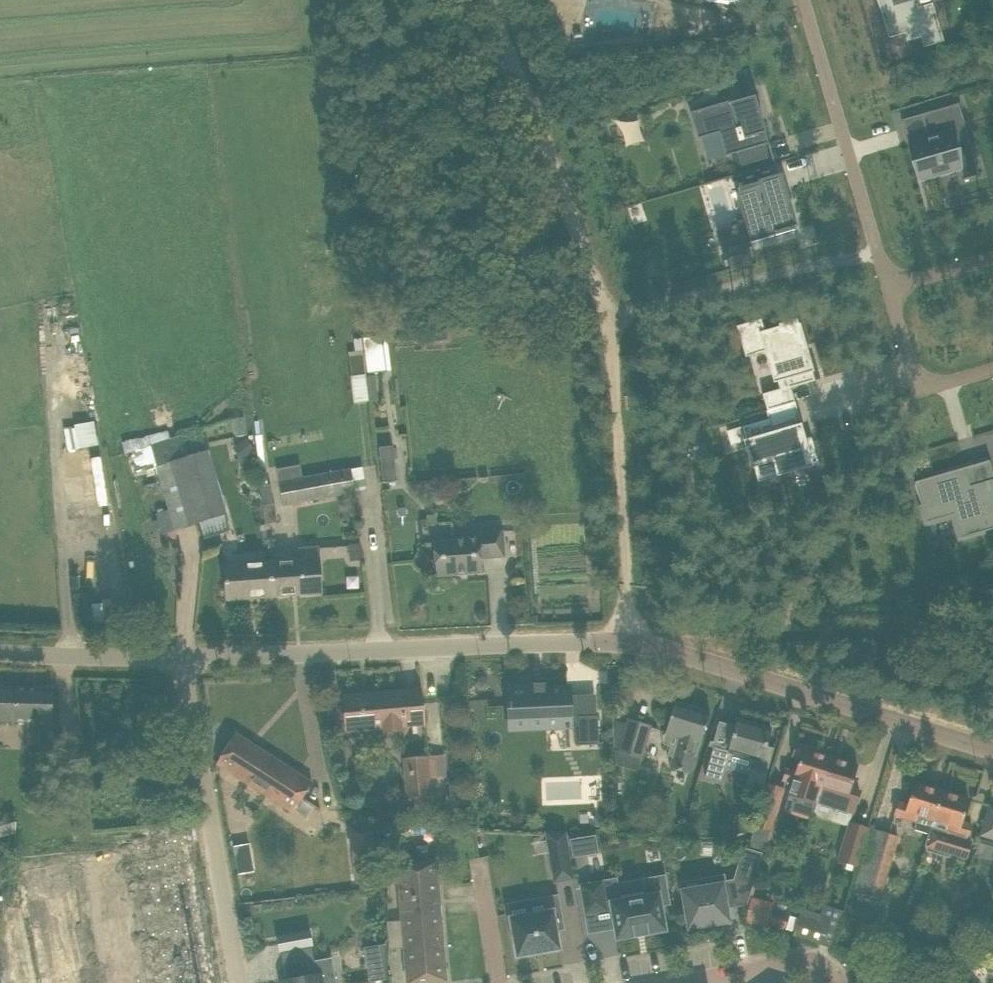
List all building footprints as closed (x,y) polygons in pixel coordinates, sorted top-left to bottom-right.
[(888,38),(904,33),(907,41),(921,37),(924,47),(943,41),(932,3),(926,5),(924,0),(877,0),(888,38)] [(738,100),(692,114),(697,131),(698,136),(704,135),(721,130),(728,155),(737,152),(737,153),(765,145),(764,140),(764,141),(759,123),(761,122),(755,100),(756,99),(754,96),(738,100)] [(917,157),(913,158),(913,159),(914,159),(916,168),(919,179),(920,179),(920,177),(923,176),(923,177),(961,166),(955,147),(969,143),(963,122),(964,121),(958,103),(920,114),(922,119),(923,118),(929,139),(928,140),(913,144),(917,157)] [(749,226),(721,234),(724,245),(723,245),(725,250),(773,236),(794,230),(793,226),(792,226),(790,220),(774,163),(739,173),(740,174),(743,187),(738,188),(739,192),(749,226)] [(761,319),(740,325),(742,331),(749,352),(754,351),(755,354),(768,350),(776,375),(775,375),(779,389),(762,394),(767,411),(770,410),(770,411),(771,411),(771,410),(785,406),(786,406),(785,404),(781,390),(809,382),(809,381),(813,380),(813,381),(814,381),(814,379),(813,379),(811,372),(812,372),(808,358),(805,359),(800,345),(804,344),(802,337),(801,337),(797,324),(798,324),(796,319),(778,324),(779,327),(764,331),(761,319)] [(363,337),(367,372),(390,369),(386,334),(363,337)] [(350,375),(353,403),(369,401),(363,355),(352,356),(354,374),(350,375)] [(247,368),(248,380),(260,379),(259,367),(247,368)] [(754,423),(742,427),(745,440),(746,441),(747,441),(748,446),(748,447),(750,456),(751,456),(753,461),(752,462),(752,463),(761,461),(760,460),(774,456),(779,473),(818,462),(816,457),(815,457),(810,438),(805,440),(801,423),(773,432),(769,419),(758,422),(758,423),(754,424),(754,423)] [(121,443),(124,453),(134,450),(140,471),(155,467),(174,530),(227,515),(207,450),(206,450),(200,430),(199,430),(198,425),(175,432),(176,437),(170,438),(168,432),(150,437),(150,435),(121,443)] [(73,428),(63,430),(67,450),(77,448),(73,428)] [(378,447),(382,483),(396,481),(393,446),(378,447)] [(356,491),(351,468),(351,467),(278,481),(283,505),(356,491)] [(914,482),(926,522),(952,515),(959,538),(992,529),(992,478),(970,485),(964,467),(945,473),(945,475),(938,477),(938,475),(937,475),(914,482)] [(260,486),(262,505),(272,503),(270,484),(260,486)] [(433,543),(436,576),(482,573),(481,559),(504,557),(502,530),(451,534),(451,541),(433,543)] [(348,545),(349,562),(362,561),(361,544),(348,545)] [(299,560),(272,562),(274,596),(321,592),(317,548),(298,549),(299,560)] [(274,596),(272,562),(224,566),(226,600),(274,596)] [(109,600),(94,603),(97,619),(112,616),(109,600)] [(510,703),(509,703),(509,709),(510,708),(511,727),(546,725),(545,716),(567,715),(568,715),(568,706),(569,706),(569,700),(567,700),(567,687),(544,688),(544,686),(544,683),(542,683),(542,685),(534,686),(534,683),(533,684),(533,685),(509,686),(510,703)] [(27,722),(26,745),(51,746),(52,688),(0,687),(0,721),(27,722)] [(342,696),(343,716),(345,732),(425,725),(421,689),(342,696)] [(668,767),(686,772),(695,742),(700,743),(709,712),(675,702),(662,743),(670,745),(667,755),(671,756),(668,767)] [(596,716),(577,717),(578,726),(579,745),(599,744),(597,716),(596,716)] [(614,764),(636,771),(639,758),(641,759),(651,725),(627,718),(625,723),(614,764)] [(713,748),(705,776),(720,781),(725,768),(731,753),(752,759),(749,775),(746,788),(761,792),(773,748),(767,746),(771,729),(736,719),(734,726),(734,727),(730,726),(723,749),(713,746),(713,748)] [(216,764),(292,813),(312,783),(235,733),(216,764)] [(789,794),(816,802),(830,757),(815,752),(816,749),(796,743),(792,757),(800,759),(796,772),(786,769),(783,781),(792,784),(789,794)] [(402,759),(405,798),(412,798),(413,806),(431,804),(427,757),(402,759)] [(830,757),(816,802),(852,814),(859,791),(850,788),(857,765),(830,757)] [(913,829),(928,834),(932,820),(933,821),(942,791),(914,782),(907,806),(898,803),(894,815),(915,822),(913,829)] [(749,843),(766,845),(782,788),(766,783),(749,843)] [(971,825),(961,822),(968,799),(942,791),(933,821),(932,820),(928,834),(924,846),(928,847),(927,850),(942,855),(943,851),(966,858),(971,842),(965,840),(966,837),(967,837),(971,825)] [(980,835),(982,835),(982,834),(992,837),(992,807),(989,806),(980,835)] [(17,832),(12,811),(0,814),(0,835),(17,832)] [(744,831),(743,821),(729,822),(730,833),(744,831)] [(837,861),(857,867),(870,828),(849,821),(837,861)] [(880,899),(898,836),(870,828),(857,867),(850,891),(880,899)] [(145,845),(135,846),(139,870),(148,868),(186,862),(186,858),(185,849),(184,849),(183,840),(183,838),(171,841),(169,829),(143,833),(145,845)] [(568,851),(565,833),(545,832),(554,882),(573,879),(568,851)] [(111,835),(101,837),(103,850),(113,848),(111,835)] [(597,852),(594,836),(570,840),(573,856),(597,852)] [(989,859),(992,846),(992,842),(979,838),(974,854),(989,859)] [(93,850),(83,852),(86,865),(96,863),(93,850)] [(753,884),(761,857),(745,852),(737,879),(753,884)] [(405,982),(429,982),(442,982),(447,982),(437,860),(394,863),(405,982)] [(186,862),(148,868),(152,888),(151,888),(152,890),(154,900),(180,896),(178,885),(190,883),(190,882),(186,862)] [(665,931),(660,905),(668,903),(663,876),(642,880),(645,896),(619,900),(615,879),(580,885),(585,918),(611,914),(616,939),(633,936),(634,937),(647,935),(647,934),(665,931)] [(724,904),(733,902),(730,884),(719,886),(717,880),(699,884),(700,889),(684,892),(690,930),(713,926),(713,922),(726,920),(724,904)] [(114,894),(104,896),(107,908),(116,906),(114,894)] [(556,931),(564,930),(558,894),(541,897),(543,912),(510,918),(516,957),(559,949),(556,931)] [(746,920),(770,925),(775,899),(751,895),(746,920)] [(156,911),(146,913),(150,936),(160,934),(198,928),(194,906),(194,905),(182,907),(180,896),(154,900),(156,911)] [(116,906),(107,908),(109,921),(119,920),(116,906)] [(101,911),(91,913),(93,926),(103,924),(101,911)] [(791,937),(829,948),(839,919),(820,913),(818,920),(798,914),(791,937)] [(198,928),(160,934),(163,954),(163,956),(165,967),(191,962),(189,951),(202,949),(201,948),(198,928)] [(73,930),(35,938),(39,955),(76,947),(73,930)] [(104,932),(94,933),(96,943),(106,941),(104,932)] [(106,941),(96,943),(98,953),(108,952),(106,941)] [(76,947),(39,955),(42,972),(80,964),(76,947)] [(950,957),(955,980),(966,978),(961,955),(950,957)] [(282,982),(336,982),(331,957),(303,963),(305,978),(286,981),(282,982)] [(126,960),(116,962),(118,974),(128,973),(126,960)] [(158,979),(158,982),(207,982),(205,973),(205,971),(193,973),(191,962),(165,967),(167,978),(158,979)] [(42,972),(45,982),(70,982),(83,980),(80,964),(42,972)] [(110,965),(100,966),(102,976),(112,974),(110,965)] [(118,974),(120,982),(130,982),(128,973),(118,974)] [(102,976),(103,982),(113,982),(112,974),(102,976)]
